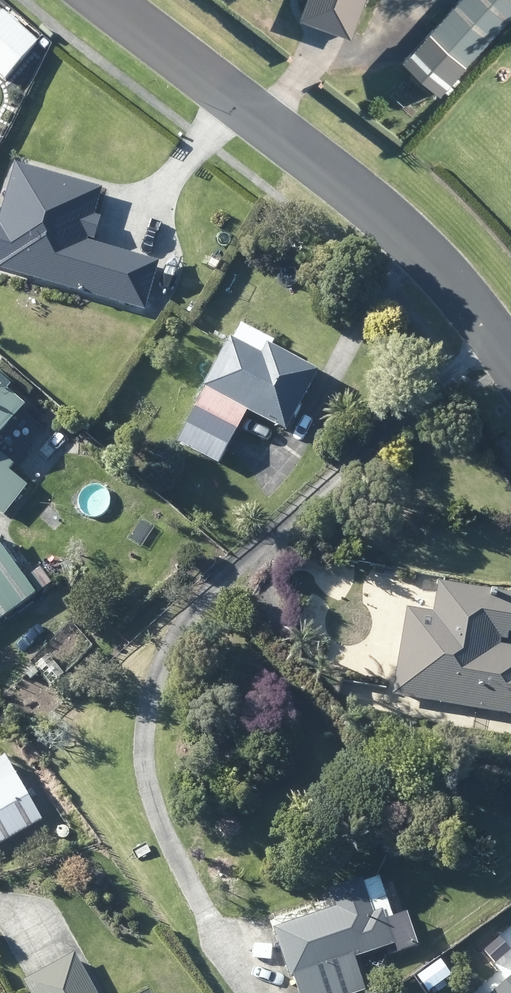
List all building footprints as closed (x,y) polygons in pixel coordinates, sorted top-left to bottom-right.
[(304,11),(299,24),(342,39),(348,42),(364,0),(308,0),(304,11)] [(510,16),(510,0),(459,0),(427,35),(463,68),(510,16)] [(33,42),(0,14),(0,80),(1,80),(33,42)] [(15,168),(0,221),(0,275),(142,316),(157,268),(89,248),(105,195),(15,168)] [(10,317),(0,309),(0,328),(10,317)] [(267,351),(271,344),(235,324),(226,341),(223,339),(196,390),(198,390),(170,444),(213,466),(222,450),(231,432),(236,423),(237,421),(241,414),(271,429),(279,434),(310,374),(267,351)] [(16,407),(0,394),(0,427),(16,407)] [(22,488),(3,472),(7,467),(0,462),(0,514),(22,488)] [(0,552),(0,622),(34,597),(0,552)] [(441,584),(432,583),(427,615),(400,611),(388,682),(387,693),(386,697),(412,701),(412,708),(423,710),(425,704),(510,718),(510,648),(494,645),(495,641),(501,642),(502,636),(504,636),(509,603),(507,602),(508,596),(441,584)] [(5,759),(0,762),(0,846),(41,822),(5,759)] [(378,888),(374,877),(325,894),(328,901),(269,923),(271,930),(266,932),(284,980),(288,978),(294,992),(356,992),(362,990),(351,960),(388,946),(387,942),(380,924),(390,921),(378,888)] [(510,954),(510,952),(497,935),(482,949),(497,966),(510,954)] [(73,957),(23,984),(27,992),(92,992),(73,957)] [(487,992),(510,992),(510,973),(487,992)]
